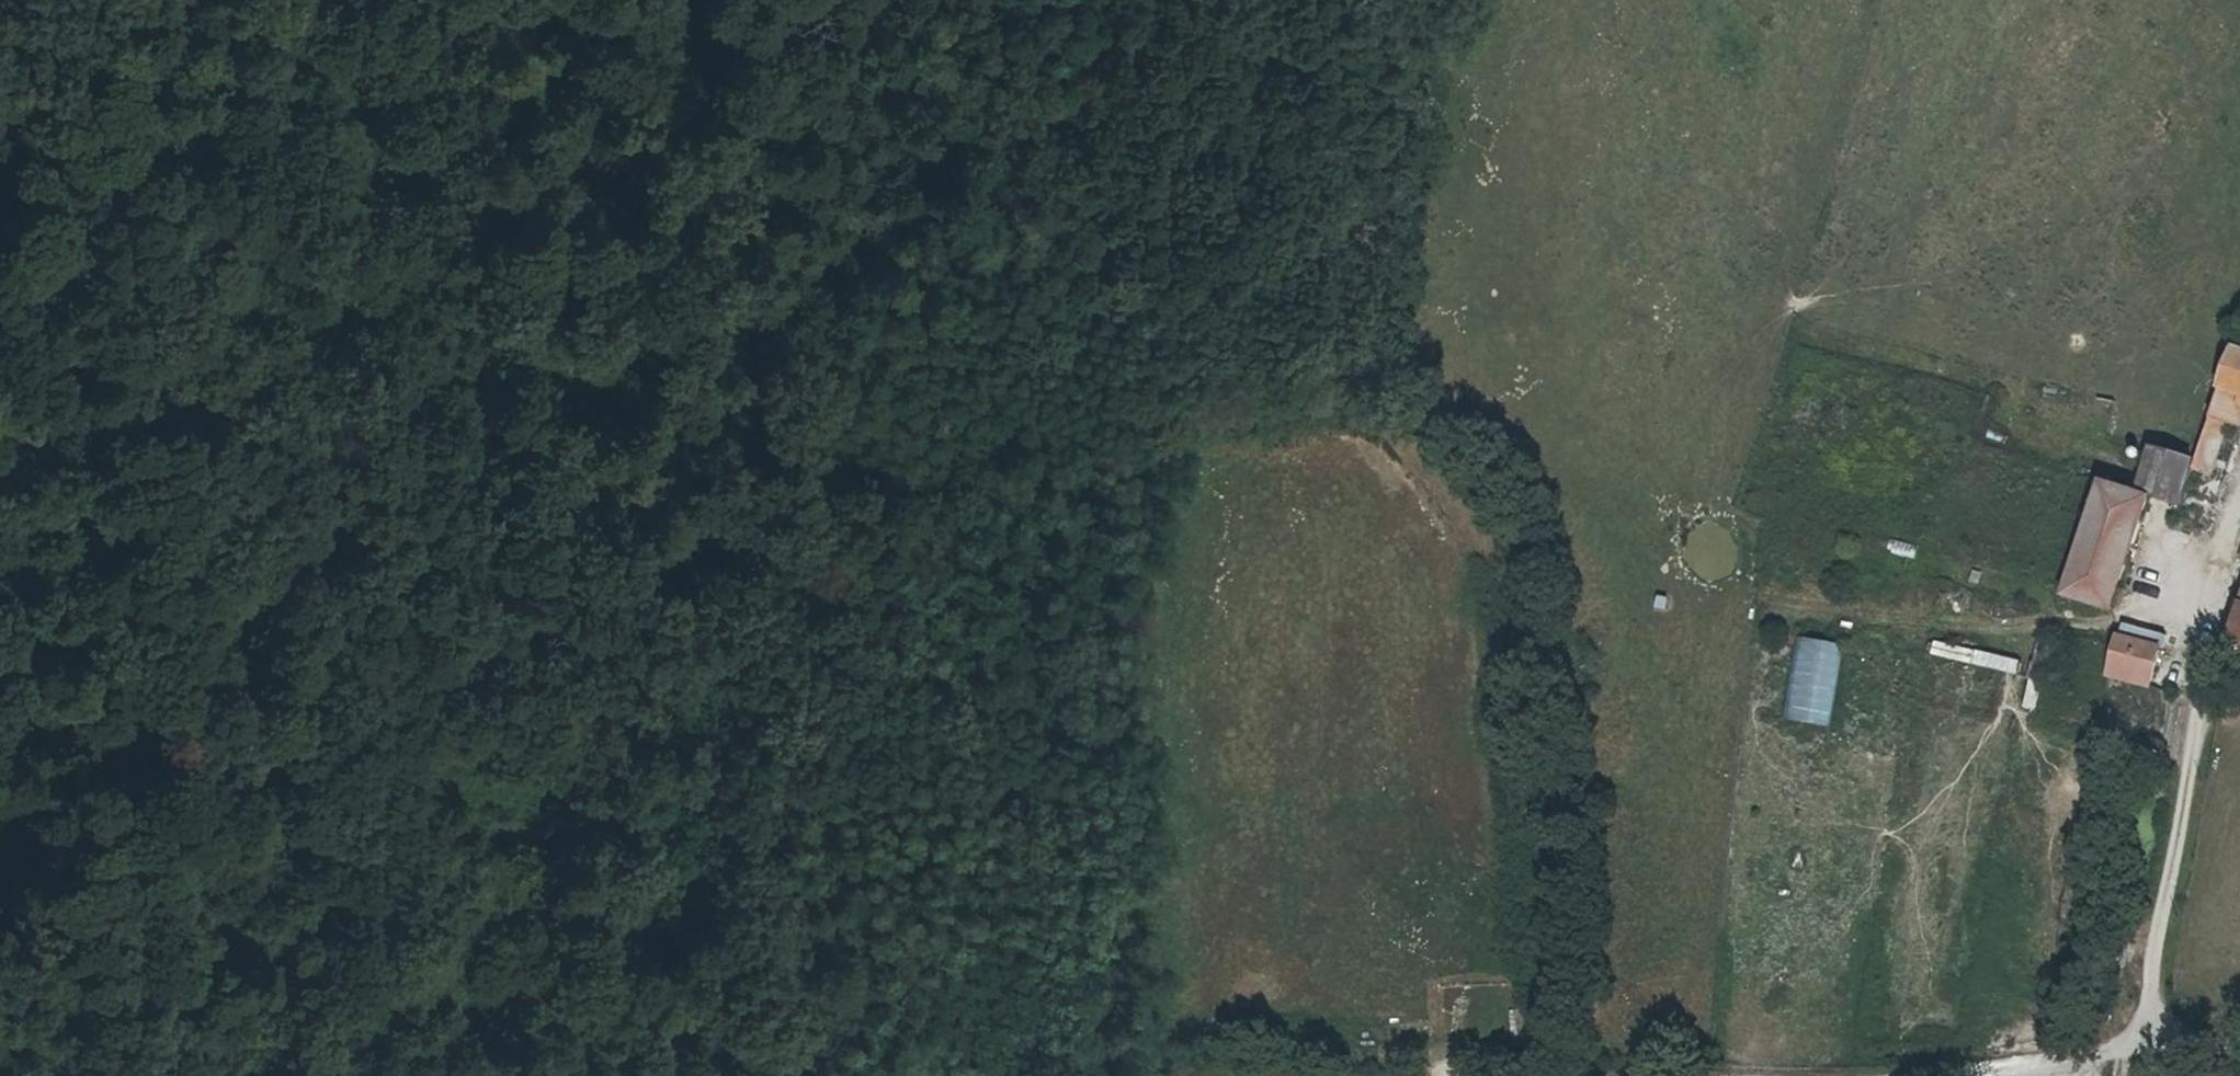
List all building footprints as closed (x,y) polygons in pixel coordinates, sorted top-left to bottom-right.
[(2239,442),(2239,399),(2166,390),(2162,413),(2155,457),(2196,462),(2198,438),(2239,442)] [(2196,462),(2239,466),(2239,442),(2198,438),(2196,462)] [(2146,550),(2145,516),(2115,521),(2117,555),(2146,550)] [(1917,558),(1920,546),(1868,534),(1865,546),(1917,558)] [(2094,675),(2109,561),(2055,553),(2052,580),(2041,671),(2079,674),(2094,675)] [(2213,689),(2239,693),(2239,571),(2238,571),(2213,689)] [(2108,678),(2156,692),(2169,648),(2121,634),(2108,678)] [(1783,718),(1830,728),(1847,646),(1800,637),(1783,718)]
